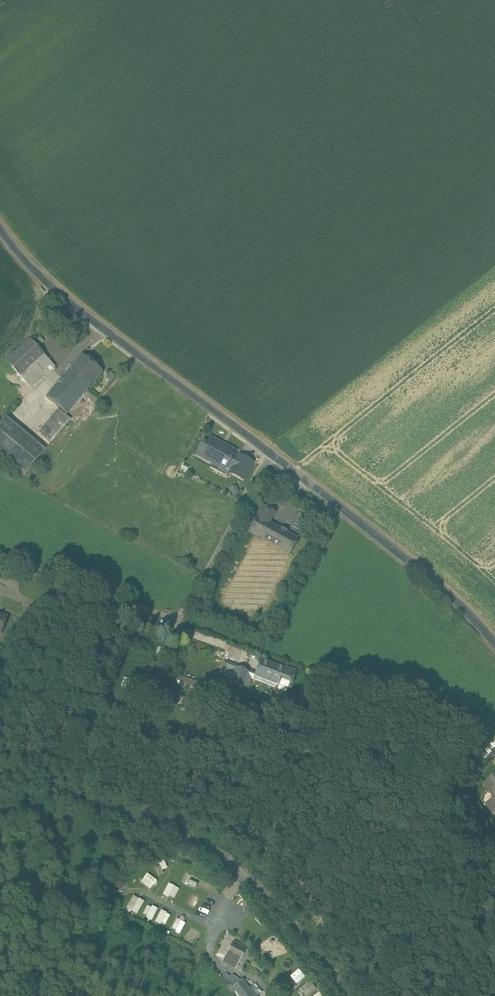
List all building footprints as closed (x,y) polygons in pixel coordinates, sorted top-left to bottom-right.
[(30,339),(7,360),(20,375),(44,354),(30,339)] [(44,354),(20,375),(32,388),(55,366),(44,354)] [(82,354),(47,396),(67,413),(102,371),(82,354)] [(59,411),(40,433),(51,442),(69,420),(59,411)] [(6,418),(0,425),(0,452),(25,473),(44,450),(6,418)] [(35,439),(46,447),(50,441),(39,433),(35,439)] [(221,444),(210,437),(206,444),(203,442),(196,454),(220,466),(221,465),(227,468),(228,465),(233,467),(238,457),(234,454),(236,450),(225,445),(224,447),(221,445),(221,444)] [(253,462),(239,455),(238,457),(233,467),(230,472),(243,479),(253,462)] [(230,487),(234,495),(240,492),(236,484),(230,487)] [(257,537),(221,603),(256,623),(293,556),(290,554),(298,539),(286,532),(287,531),(281,528),(281,529),(269,523),(275,512),(263,506),(257,516),(248,532),(257,537)] [(284,669),(261,660),(255,677),(288,689),(295,670),(285,667),(284,669)] [(249,673),(235,668),(232,679),(245,684),(249,673)] [(124,682),(121,691),(138,697),(141,687),(124,682)] [(485,782),(494,796),(494,775),(485,782)] [(141,881),(150,889),(158,880),(149,872),(141,881)] [(166,893),(176,897),(179,889),(169,885),(166,893)] [(187,902),(195,906),(199,898),(191,894),(187,902)] [(138,913),(145,900),(134,895),(128,908),(138,913)] [(147,904),(143,915),(154,919),(158,908),(147,904)] [(156,920),(166,925),(171,914),(161,909),(156,920)] [(181,931),(186,922),(178,917),(173,926),(181,931)] [(245,950),(232,943),(223,961),(235,968),(245,950)] [(230,977),(227,973),(222,977),(229,986),(231,984),(233,982),(230,977)] [(238,978),(233,975),(230,977),(233,982),(231,984),(233,987),(240,981),(238,978)] [(242,979),(240,981),(233,987),(240,995),(255,995),(242,979)] [(303,995),(307,995),(318,989),(311,979),(298,988),(303,995)]
